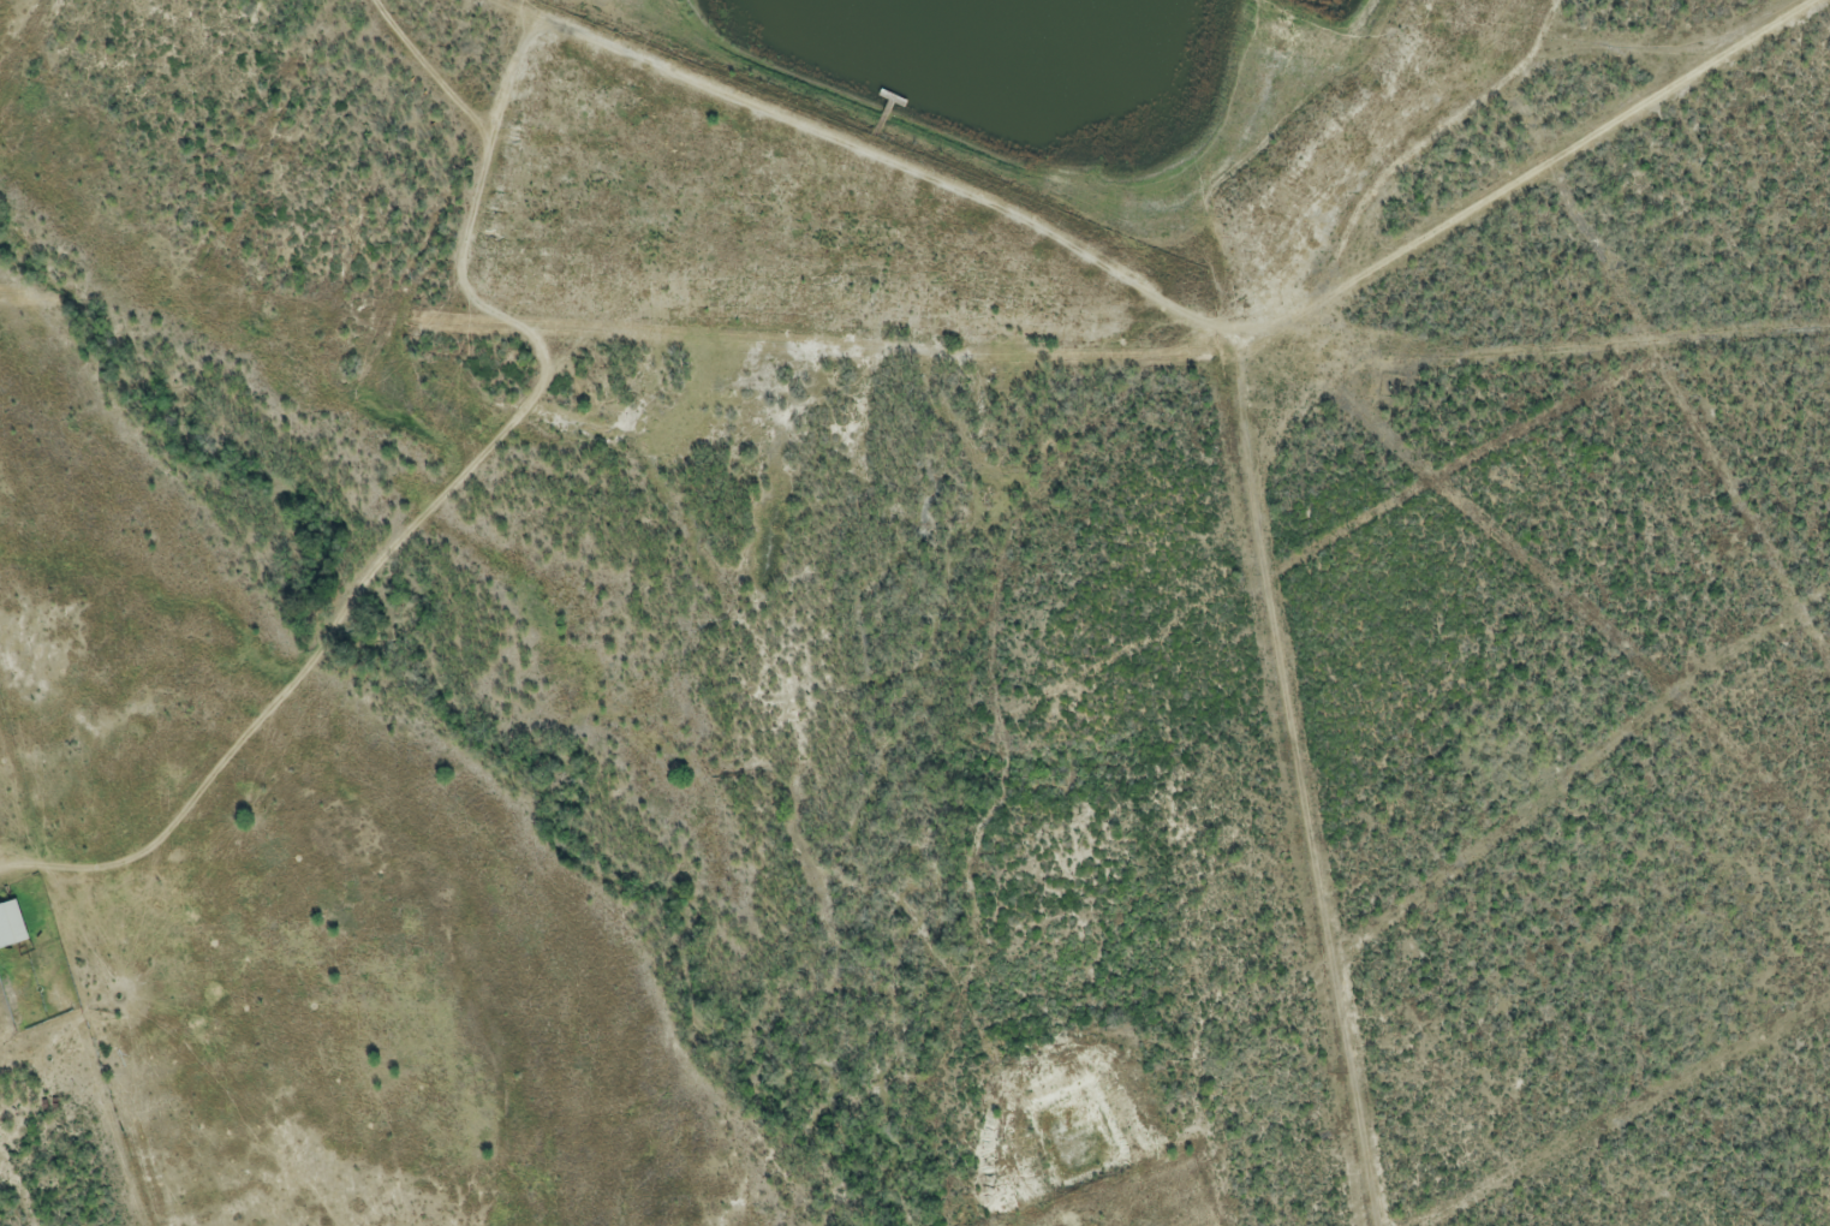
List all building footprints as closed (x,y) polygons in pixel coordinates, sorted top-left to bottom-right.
[(26,941),(0,948),(0,905),(14,900),(26,941)]
